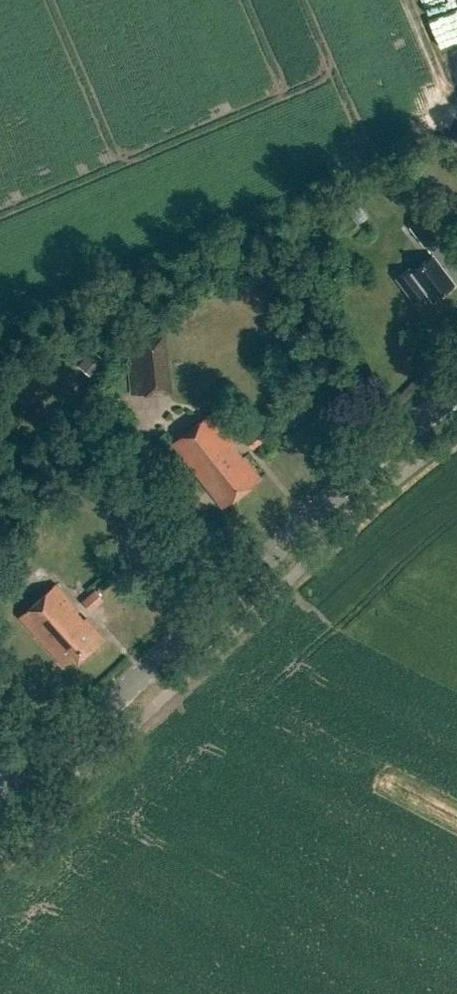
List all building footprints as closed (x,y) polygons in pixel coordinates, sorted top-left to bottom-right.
[(424,248),(434,240),(419,221),(409,229),(424,248)] [(431,257),(411,273),(409,270),(395,280),(412,302),(424,293),(432,302),(453,286),(431,257)] [(96,347),(82,364),(97,376),(111,360),(96,347)] [(243,458),(245,457),(211,413),(172,444),(222,509),(260,480),(243,458)] [(244,440),(252,450),(263,442),(255,431),(244,440)] [(58,585),(21,618),(65,667),(75,658),(78,662),(103,640),(81,616),(84,613),(58,585)] [(84,602),(93,612),(106,601),(96,590),(84,602)]
